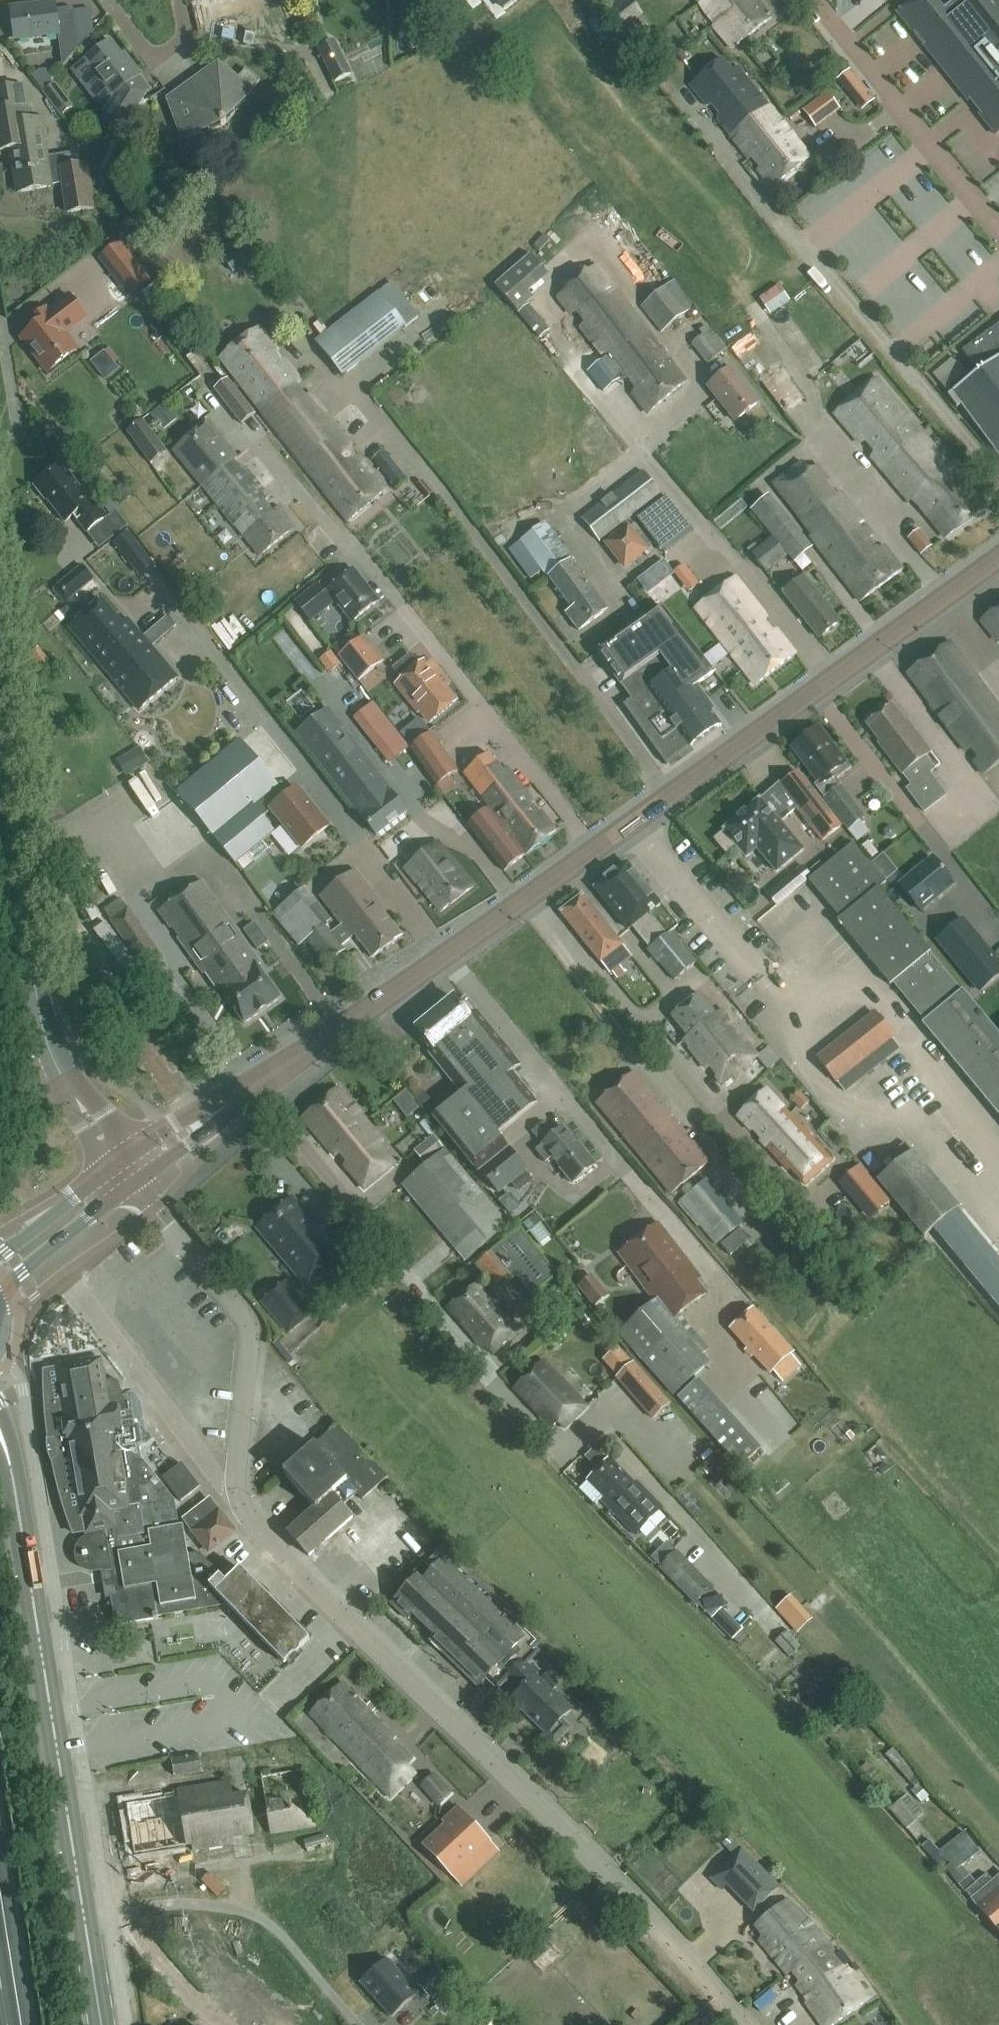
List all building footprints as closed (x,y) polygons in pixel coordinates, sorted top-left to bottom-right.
[(653,25),(635,0),(609,0),(636,38),(653,25)] [(770,20),(753,0),(693,0),(713,27),(711,29),(729,52),(770,20)] [(958,0),(944,12),(934,0),(912,0),(897,12),(968,99),(970,97),(983,112),(980,114),(996,133),(998,130),(998,0),(957,0),(958,0)] [(55,11),(54,3),(10,10),(15,40),(58,34),(59,44),(62,66),(79,48),(78,41),(76,42),(72,8),(55,11)] [(201,3),(190,6),(196,35),(207,33),(201,3)] [(335,83),(353,74),(335,40),(317,49),(335,83)] [(126,65),(109,43),(85,61),(112,96),(114,98),(105,113),(126,126),(145,95),(134,88),(137,84),(133,79),(139,75),(129,62),(126,65)] [(733,72),(723,60),(691,86),(707,106),(712,105),(720,114),(718,121),(749,159),(753,156),(760,166),(758,169),(772,188),(810,158),(739,67),(733,72)] [(192,91),(167,100),(183,140),(224,125),(260,81),(246,70),(238,81),(216,63),(199,87),(192,91)] [(846,96),(859,86),(847,71),(834,81),(846,96)] [(60,116),(73,106),(55,82),(42,92),(60,116)] [(44,144),(42,134),(45,134),(42,119),(28,122),(22,88),(0,92),(0,151),(9,150),(44,144)] [(826,92),(815,99),(812,96),(800,105),(799,105),(803,108),(802,108),(816,127),(840,110),(826,92)] [(112,157),(120,138),(112,134),(108,144),(108,146),(104,154),(101,161),(109,164),(112,157)] [(44,144),(9,150),(17,193),(52,187),(52,186),(64,183),(66,194),(64,195),(68,214),(94,209),(86,164),(78,166),(76,153),(46,158),(44,144)] [(980,187),(996,207),(998,204),(998,172),(980,187)] [(149,282),(130,256),(111,271),(119,282),(129,275),(140,289),(149,282)] [(529,258),(494,290),(515,313),(550,280),(529,258)] [(591,342),(630,311),(594,265),(585,271),(578,261),(555,279),(563,289),(555,295),(568,313),(575,310),(582,320),(577,325),(591,342)] [(661,332),(695,305),(674,279),(640,306),(661,332)] [(86,317),(69,295),(48,312),(46,309),(32,321),(36,327),(22,338),(49,373),(77,351),(64,335),(86,317)] [(347,316),(374,351),(392,337),(365,302),(347,316)] [(518,311),(517,312),(539,338),(541,337),(551,329),(527,303),(518,311)] [(685,381),(630,311),(591,342),(603,359),(601,361),(596,354),(583,364),(589,370),(587,371),(603,392),(619,379),(620,380),(628,378),(635,388),(631,394),(647,414),(685,381)] [(711,361),(725,349),(706,324),(698,330),(702,334),(691,344),(705,362),(708,359),(711,361)] [(962,352),(978,372),(998,357),(998,325),(962,352)] [(279,362),(272,354),(276,351),(257,327),(217,358),(260,413),(294,386),(300,381),(282,359),(279,362)] [(330,329),(314,342),(342,377),(357,364),(330,329)] [(978,372),(978,373),(950,394),(959,407),(964,403),(998,451),(998,357),(978,372)] [(734,421),(758,402),(729,367),(706,386),(734,421)] [(759,383),(781,418),(806,403),(784,368),(759,383)] [(241,425),(254,415),(226,380),(213,389),(241,425)] [(918,436),(920,434),(876,384),(833,414),(859,445),(867,442),(875,451),(870,458),(879,468),(918,436)] [(294,386),(260,413),(317,485),(320,482),(330,494),(327,497),(347,522),(386,490),(358,458),(354,459),(346,449),(350,446),(309,393),(304,398),(294,386)] [(157,426),(169,420),(162,406),(150,412),(157,426)] [(152,462),(166,453),(144,423),(131,433),(152,462)] [(201,487),(232,462),(236,459),(207,424),(173,452),(191,475),(201,487)] [(918,436),(879,468),(907,502),(910,500),(920,507),(944,538),(984,509),(975,497),(977,496),(976,493),(965,480),(952,464),(949,466),(920,434),(918,436)] [(395,488),(405,479),(382,451),(372,459),(395,488)] [(232,462),(201,487),(258,558),(295,527),(279,507),(273,512),(265,503),(268,500),(244,470),(241,472),(232,462)] [(808,471),(801,462),(773,484),(812,533),(810,537),(860,601),(901,569),(884,546),(876,550),(868,540),(872,535),(840,494),(833,496),(826,486),(828,481),(817,467),(808,471)] [(90,502),(60,464),(37,482),(55,505),(53,506),(65,522),(74,515),(87,532),(107,516),(94,499),(90,502)] [(600,540),(660,494),(641,471),(582,517),(600,540)] [(791,560),(803,550),(761,500),(749,510),(770,535),(791,560)] [(660,535),(681,521),(668,501),(647,514),(660,535)] [(606,611),(543,525),(522,541),(520,539),(508,548),(530,579),(543,570),(571,608),(564,613),(578,632),(606,611)] [(623,567),(644,551),(627,528),(606,544),(623,567)] [(920,555),(932,545),(919,528),(908,538),(920,555)] [(130,563),(147,550),(131,530),(115,543),(130,563)] [(752,553),(765,571),(767,573),(785,558),(770,539),(752,553)] [(637,583),(647,596),(673,576),(663,563),(637,583)] [(64,603),(69,600),(93,579),(81,564),(56,584),(56,585),(52,590),(64,603)] [(351,622),(379,600),(355,569),(327,590),(351,622)] [(772,633),(762,622),(766,618),(735,577),(696,607),(705,618),(703,619),(755,685),(795,654),(776,630),(772,633)] [(817,638),(838,622),(804,577),(800,580),(783,593),(817,638)] [(311,623),(334,604),(317,584),(309,590),(295,603),(311,623)] [(122,623),(103,601),(70,628),(139,710),(177,677),(158,655),(155,655),(149,648),(150,646),(128,619),(122,623)] [(980,621),(996,640),(998,639),(998,606),(980,621)] [(713,673),(663,610),(604,649),(612,661),(606,665),(631,700),(623,706),(665,764),(719,725),(706,707),(710,705),(702,694),(699,696),(692,687),(713,673)] [(358,682),(384,662),(363,636),(338,656),(358,682)] [(907,673),(966,752),(970,749),(978,760),(974,763),(983,775),(998,763),(998,709),(950,642),(907,673)] [(341,668),(329,653),(317,663),(329,678),(341,668)] [(716,664),(707,653),(702,657),(711,668),(716,664)] [(421,712),(429,722),(454,702),(444,689),(448,685),(437,672),(432,675),(422,663),(394,686),(417,714),(421,712)] [(911,730),(891,704),(866,723),(880,741),(878,743),(901,773),(902,773),(911,785),(907,788),(924,812),(945,795),(928,773),(934,768),(925,755),(930,751),(913,728),(911,730)] [(407,747),(375,707),(356,722),(388,762),(407,747)] [(326,710),(297,732),(351,802),(378,781),(380,780),(348,738),(346,739),(339,731),(341,729),(326,710)] [(847,829),(863,817),(835,780),(850,769),(818,728),(792,748),(819,783),(814,786),(847,829)] [(409,747),(426,771),(447,757),(430,732),(409,747)] [(252,807),(275,788),(238,743),(177,793),(214,838),(214,839),(235,864),(273,833),(261,818),(252,807)] [(502,772),(487,753),(462,773),(526,853),(555,830),(542,813),(537,814),(530,805),(533,800),(507,768),(502,772)] [(457,771),(447,757),(426,771),(436,786),(457,771)] [(161,804),(172,795),(151,769),(132,784),(174,835),(182,829),(161,804)] [(841,826),(802,778),(801,779),(797,775),(782,787),(780,785),(761,801),(760,800),(723,831),(725,833),(716,840),(727,852),(735,846),(745,859),(757,849),(775,871),(801,849),(780,823),(796,809),(812,827),(811,827),(822,841),(841,826)] [(376,835),(405,813),(390,793),(388,794),(378,781),(351,802),(376,835)] [(289,796),(280,785),(275,788),(252,807),(261,818),(271,811),(302,848),(328,827),(297,789),(289,796)] [(478,816),(467,824),(504,871),(525,855),(495,817),(485,825),(478,816)] [(878,853),(868,841),(860,847),(870,860),(878,853)] [(440,912),(472,886),(436,842),(404,868),(440,912)] [(928,955),(929,954),(877,891),(885,885),(852,843),(808,880),(839,921),(836,924),(889,987),(893,984),(925,1022),(921,1025),(998,1118),(998,1037),(962,992),(960,993),(928,955)] [(920,911),(952,885),(932,860),(899,886),(920,911)] [(678,926),(627,863),(618,871),(616,869),(594,887),(628,930),(632,927),(649,948),(678,926)] [(400,936),(382,913),(386,911),(354,870),(319,896),(334,915),(329,918),(303,887),(296,894),(297,894),(272,914),(298,946),(306,939),(326,964),(344,951),(341,947),(351,938),(355,936),(372,958),(400,936)] [(795,870),(785,879),(794,890),(804,881),(795,870)] [(259,1001),(265,1010),(281,999),(257,965),(260,963),(202,881),(180,896),(256,1003),(259,1001)] [(244,1025),(265,1010),(259,1001),(256,1003),(180,896),(158,912),(177,939),(203,975),(210,973),(218,984),(216,986),(244,1025)] [(603,966),(604,966),(625,949),(582,896),(561,913),(603,966)] [(161,958),(139,926),(126,909),(110,920),(145,970),(161,958)] [(962,919),(938,940),(980,992),(998,976),(998,964),(962,919)] [(260,958),(271,951),(258,932),(247,939),(260,958)] [(670,932),(649,948),(648,949),(673,981),(695,963),(670,932)] [(735,1074),(757,1056),(725,1015),(727,1013),(723,1008),(717,1013),(698,991),(697,992),(696,994),(697,995),(671,1016),(672,1017),(688,1037),(687,1038),(683,1040),(706,1069),(710,1066),(717,1076),(715,1077),(721,1085),(735,1074)] [(497,1136),(537,1103),(512,1073),(520,1066),(465,998),(461,1001),(458,1004),(454,999),(417,1029),(435,1051),(429,1055),(462,1095),(437,1115),(433,1118),(478,1173),(507,1148),(497,1136)] [(874,1012),(818,1057),(836,1080),(836,1081),(845,1093),(901,1049),(891,1037),(892,1036),(874,1012)] [(767,1070),(778,1061),(769,1049),(757,1057),(767,1070)] [(633,1148),(672,1116),(662,1104),(660,1106),(653,1098),(655,1096),(635,1071),(596,1103),(633,1148)] [(428,1092),(438,1083),(429,1072),(418,1081),(428,1092)] [(395,1164),(380,1147),(380,1139),(338,1088),(303,1118),(315,1133),(324,1144),(335,1157),(340,1153),(348,1163),(344,1166),(364,1190),(395,1164)] [(737,1115),(752,1132),(754,1130),(763,1139),(760,1141),(786,1170),(792,1169),(807,1185),(832,1162),(766,1089),(737,1115)] [(413,1099),(427,1116),(437,1107),(423,1090),(413,1099)] [(791,1100),(801,1110),(808,1103),(799,1093),(791,1100)] [(672,1116),(633,1148),(671,1193),(710,1161),(694,1142),(689,1146),(681,1136),(684,1131),(672,1116)] [(429,1135),(437,1128),(427,1117),(419,1123),(429,1135)] [(555,1135),(544,1123),(533,1132),(543,1144),(535,1150),(545,1163),(553,1157),(562,1168),(561,1169),(572,1183),(574,1182),(576,1183),(583,1177),(583,1175),(596,1165),(584,1151),(583,1152),(564,1128),(555,1135)] [(466,1261),(508,1226),(445,1151),(446,1150),(433,1134),(414,1149),(425,1167),(403,1186),(466,1261)] [(507,1148),(478,1173),(481,1171),(498,1193),(511,1183),(526,1171),(507,1148)] [(958,1209),(911,1152),(877,1181),(924,1238),(933,1230),(956,1211),(958,1209)] [(887,1198),(860,1166),(841,1181),(868,1214),(887,1198)] [(526,1171),(511,1183),(519,1193),(533,1180),(526,1171)] [(715,1243),(737,1225),(702,1183),(680,1201),(715,1243)] [(586,1248),(637,1205),(620,1185),(585,1214),(588,1219),(563,1240),(577,1258),(587,1250),(586,1248)] [(313,1225),(306,1217),(308,1215),(293,1197),(259,1226),(308,1284),(342,1255),(315,1223),(313,1225)] [(956,1211),(933,1230),(998,1308),(998,1261),(956,1211)] [(542,1222),(536,1215),(530,1219),(533,1223),(528,1227),(530,1231),(542,1222)] [(672,1394),(707,1364),(699,1356),(707,1349),(677,1314),(705,1294),(695,1281),(700,1277),(658,1222),(618,1253),(655,1301),(619,1333),(672,1394)] [(740,1228),(720,1245),(729,1255),(749,1239),(740,1228)] [(556,1276),(519,1231),(496,1250),(495,1250),(477,1265),(498,1291),(517,1276),(532,1295),(556,1276)] [(594,1306),(606,1295),(590,1275),(577,1286),(593,1306),(594,1306)] [(262,1302),(288,1331),(309,1313),(283,1284),(262,1302)] [(493,1355),(519,1333),(477,1284),(448,1308),(483,1349),(486,1347),(493,1355)] [(580,1306),(575,1299),(569,1304),(575,1311),(580,1306)] [(770,1373),(793,1352),(753,1308),(730,1329),(770,1373)] [(603,1360),(618,1377),(633,1364),(618,1347),(603,1360)] [(56,1370),(45,1372),(45,1389),(46,1406),(48,1423),(50,1439),(47,1439),(47,1441),(53,1442),(52,1450),(55,1458),(50,1461),(51,1462),(54,1461),(58,1480),(62,1498),(68,1516),(74,1534),(86,1532),(86,1534),(87,1534),(88,1538),(86,1539),(79,1545),(76,1553),(77,1562),(83,1569),(91,1572),(104,1570),(107,1582),(108,1582),(114,1621),(115,1622),(115,1623),(117,1625),(118,1626),(121,1626),(158,1620),(157,1616),(206,1608),(211,1606),(215,1604),(222,1600),(284,1665),(310,1640),(240,1569),(237,1572),(223,1558),(213,1567),(199,1553),(188,1555),(183,1526),(179,1527),(175,1502),(143,1460),(141,1461),(139,1446),(143,1445),(139,1425),(135,1426),(131,1403),(129,1395),(123,1397),(119,1385),(118,1383),(117,1382),(115,1381),(114,1381),(104,1382),(101,1361),(56,1368),(56,1370)] [(580,1413),(585,1408),(543,1362),(514,1389),(552,1428),(557,1423),(558,1423),(564,1429),(580,1413)] [(618,1377),(617,1378),(653,1419),(670,1404),(634,1363),(633,1364),(618,1377)] [(740,1466),(760,1448),(698,1378),(678,1396),(740,1466)] [(847,1422),(834,1431),(846,1447),(858,1438),(847,1422)] [(289,1534),(308,1556),(309,1557),(336,1532),(353,1518),(333,1495),(347,1483),(362,1501),(388,1478),(370,1460),(369,1461),(338,1425),(336,1427),(330,1432),(283,1473),(315,1509),(288,1533),(289,1534)] [(632,1488),(637,1482),(635,1484),(609,1459),(587,1481),(603,1497),(600,1500),(612,1511),(618,1505),(618,1504),(633,1489),(632,1488)] [(181,1503),(200,1488),(181,1464),(163,1479),(181,1503)] [(618,1505),(612,1511),(636,1535),(662,1509),(637,1482),(632,1488),(633,1489),(618,1504),(618,1505)] [(210,1553),(235,1533),(210,1500),(184,1520),(210,1553)] [(564,1717),(571,1709),(552,1691),(560,1683),(547,1671),(543,1675),(526,1658),(535,1649),(534,1648),(541,1641),(494,1596),(496,1594),(445,1544),(411,1574),(416,1579),(392,1604),(408,1620),(413,1615),(483,1682),(491,1674),(501,1684),(505,1680),(519,1693),(512,1700),(554,1740),(571,1724),(564,1717)] [(694,1568),(677,1552),(660,1569),(677,1585),(694,1568)] [(713,1588),(694,1568),(677,1585),(696,1605),(713,1588)] [(810,1621),(789,1598),(777,1609),(798,1632),(810,1621)] [(730,1642),(742,1630),(722,1611),(710,1622),(730,1642)] [(789,1656),(800,1646),(786,1630),(774,1640),(789,1656)] [(811,1686),(815,1690),(820,1686),(815,1681),(811,1686)] [(365,1707),(342,1683),(331,1694),(310,1714),(347,1753),(337,1763),(353,1781),(365,1771),(390,1798),(415,1773),(407,1765),(413,1759),(404,1749),(400,1751),(392,1741),(394,1738),(371,1713),(376,1709),(370,1703),(365,1707)] [(885,1755),(909,1782),(917,1774),(894,1747),(885,1755)] [(866,1778),(876,1771),(870,1764),(874,1761),(868,1754),(855,1764),(866,1778)] [(175,1777),(204,1772),(201,1755),(172,1760),(175,1777)] [(316,1826),(306,1770),(271,1776),(270,1771),(261,1772),(270,1834),(316,1826)] [(439,1805),(451,1794),(433,1775),(421,1786),(439,1805)] [(165,1799),(126,1805),(134,1855),(192,1845),(193,1851),(233,1845),(232,1839),(254,1835),(248,1796),(233,1798),(230,1782),(174,1791),(174,1793),(164,1795),(165,1799)] [(906,1830),(918,1820),(900,1800),(888,1810),(906,1830)] [(452,1876),(489,1841),(459,1809),(448,1819),(451,1822),(424,1847),(452,1876)] [(965,1832),(940,1851),(930,1840),(921,1846),(943,1871),(945,1869),(957,1885),(964,1892),(965,1892),(972,1899),(998,1931),(998,1876),(993,1881),(987,1874),(976,1882),(970,1875),(969,1876),(961,1867),(981,1852),(965,1832)] [(998,1866),(998,1858),(988,1846),(983,1850),(997,1868),(998,1866)] [(779,1887),(741,1849),(711,1878),(723,1890),(729,1884),(755,1910),(779,1887)] [(217,1897),(226,1889),(210,1873),(201,1881),(217,1897)] [(847,1969),(848,1968),(817,1930),(812,1923),(787,1900),(764,1919),(755,1926),(758,1930),(762,1935),(759,1941),(787,1974),(792,1971),(800,1981),(796,1986),(809,2001),(806,2003),(821,2024),(834,2024),(869,2000),(847,1969)] [(392,2018),(418,1994),(387,1959),(360,1982),(392,2018)] [(429,1997),(450,1979),(440,1967),(419,1986),(429,1997)]
